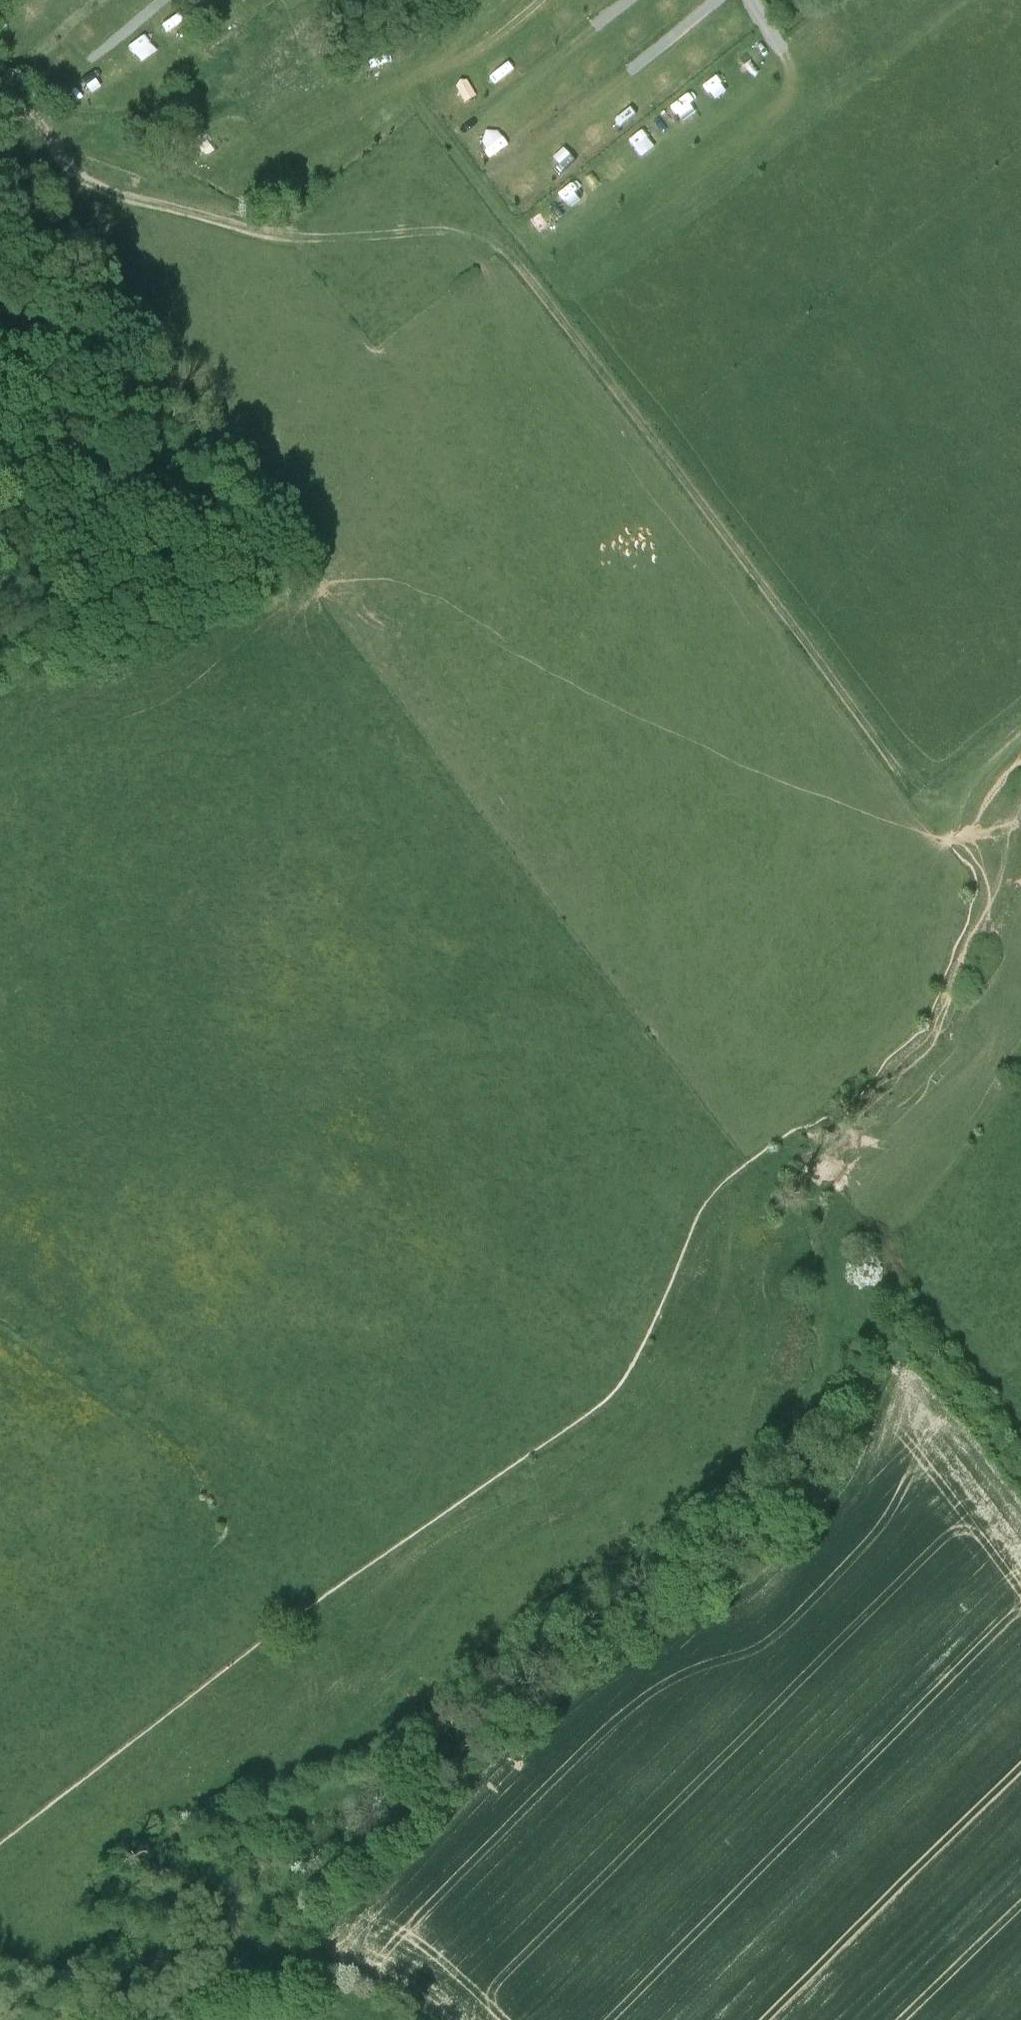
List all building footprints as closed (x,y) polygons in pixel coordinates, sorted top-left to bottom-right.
[(159,26),(170,42),(183,33),(172,17),(159,26)] [(736,51),(750,66),(764,53),(750,38),(736,51)] [(502,80),(519,68),(506,50),(489,63),(502,80)] [(714,97),(726,83),(712,71),(700,84),(714,97)] [(95,77),(81,87),(91,102),(106,92),(95,77)]
